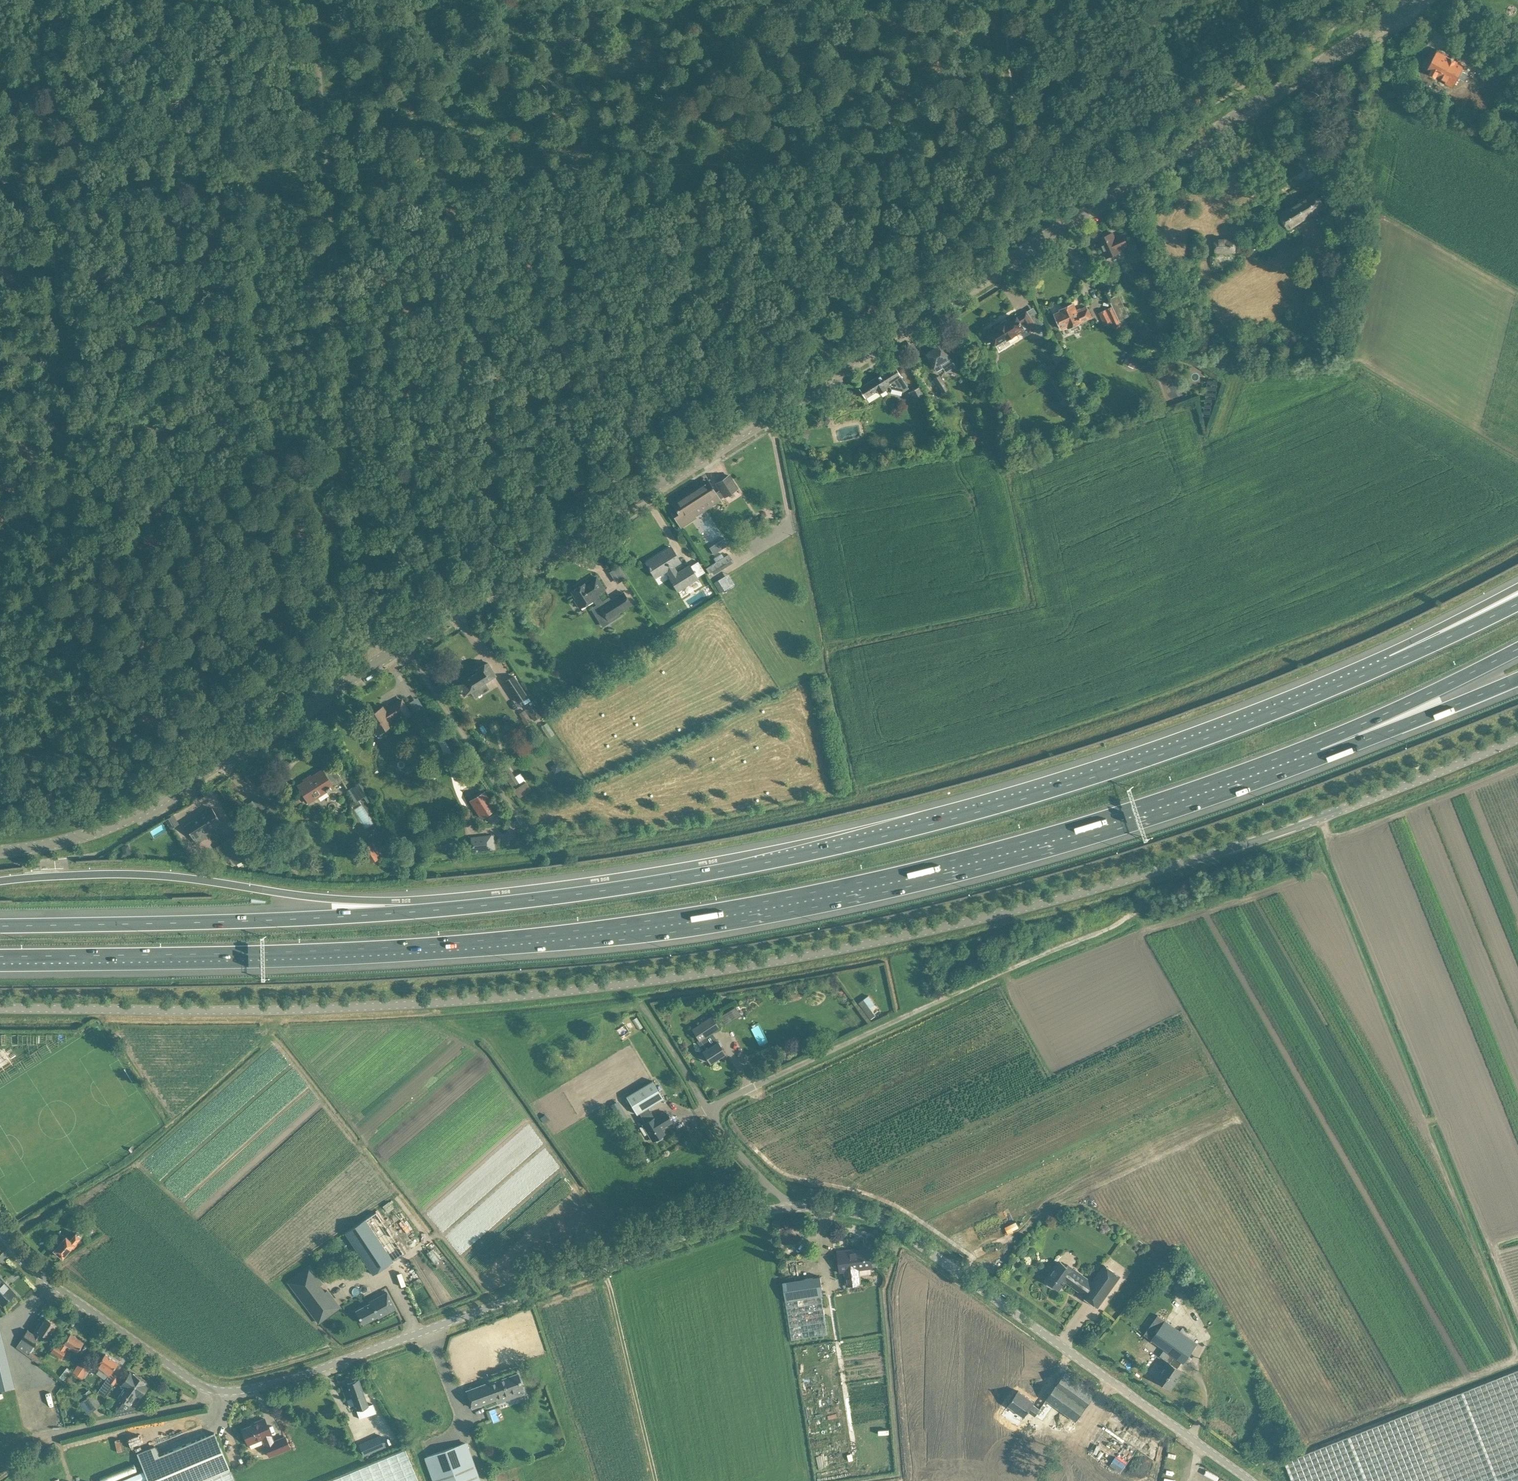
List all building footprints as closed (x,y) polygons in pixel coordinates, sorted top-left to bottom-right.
[(1474,44),(1478,37),(1467,30),(1463,38),(1474,44)] [(1464,74),(1462,72),(1465,65),(1437,51),(1426,71),(1430,73),(1428,76),(1436,80),(1437,76),(1447,81),(1446,85),(1454,89),(1459,79),(1462,80),(1462,82),(1466,78),(1466,73),(1464,74)] [(1324,193),(1318,197),(1315,192),(1307,196),(1308,198),(1280,215),(1282,217),(1279,218),(1284,227),(1287,225),(1289,228),(1291,227),(1293,230),(1312,219),(1316,223),(1322,218),(1318,211),(1325,207),(1322,201),(1327,198),(1324,193)] [(1098,239),(1106,257),(1121,251),(1119,248),(1128,245),(1123,234),(1117,237),(1117,238),(1115,239),(1112,232),(1098,239)] [(1216,252),(1235,252),(1235,239),(1215,239),(1216,252)] [(1257,254),(1259,253),(1260,252),(1261,251),(1261,249),(1261,247),(1261,245),(1260,244),(1258,242),(1257,242),(1255,241),(1253,242),(1252,242),(1250,243),(1249,245),(1248,246),(1248,248),(1248,250),(1249,252),(1250,253),(1252,254),(1254,255),(1255,255),(1257,254)] [(1129,316),(1119,295),(1109,299),(1113,307),(1119,320),(1129,316)] [(1091,316),(1087,307),(1077,311),(1073,303),(1060,310),(1061,311),(1055,314),(1060,326),(1067,322),(1069,327),(1091,316)] [(1119,320),(1113,307),(1100,313),(1105,324),(1112,321),(1116,329),(1122,326),(1119,320)] [(1008,319),(988,332),(991,338),(991,340),(993,342),(994,343),(995,344),(996,343),(1007,336),(1009,339),(1017,334),(1027,328),(1030,332),(1036,327),(1027,312),(1010,322),(1008,319)] [(941,342),(933,346),(934,347),(924,353),(935,372),(943,367),(945,370),(955,364),(950,356),(958,351),(951,340),(943,345),(941,342)] [(1056,365),(1064,362),(1059,351),(1051,355),(1056,365)] [(1137,359),(1129,355),(1125,362),(1133,366),(1137,359)] [(908,387),(900,376),(894,366),(858,388),(865,399),(877,391),(879,393),(889,386),(891,389),(902,391),(908,387)] [(934,380),(931,382),(937,392),(941,389),(942,392),(948,389),(939,374),(933,378),(934,380)] [(918,387),(909,392),(914,402),(926,401),(918,387)] [(809,429),(801,427),(799,436),(808,438),(809,429)] [(729,475),(716,483),(720,490),(724,495),(725,496),(738,488),(729,475)] [(676,508),(671,511),(681,527),(696,517),(695,516),(720,500),(719,499),(724,495),(720,490),(715,493),(706,479),(671,501),(676,508)] [(714,544),(709,547),(713,554),(718,551),(714,544)] [(671,547),(670,547),(671,549),(658,557),(659,558),(655,560),(653,558),(646,563),(655,577),(667,570),(671,576),(669,578),(677,591),(698,578),(690,565),(676,573),(672,566),(680,562),(671,547)] [(711,576),(733,562),(728,554),(723,557),(721,553),(714,558),(716,562),(706,568),(711,576)] [(571,591),(576,598),(574,600),(580,608),(593,599),(592,597),(604,589),(596,577),(584,584),(584,583),(571,591)] [(717,582),(713,584),(720,595),(724,592),(717,582)] [(737,586),(725,595),(729,601),(741,592),(737,586)] [(623,592),(615,597),(600,607),(608,619),(631,604),(623,592)] [(672,597),(665,599),(667,606),(674,604),(672,597)] [(479,671),(457,684),(464,695),(495,676),(487,662),(477,668),(479,671)] [(514,675),(503,682),(517,703),(528,696),(514,675)] [(382,707),(366,717),(377,733),(392,723),(390,719),(398,714),(402,720),(410,714),(401,700),(384,711),(382,707)] [(533,704),(526,709),(534,720),(541,716),(533,704)] [(524,711),(518,715),(521,719),(523,717),(529,724),(532,721),(524,711)] [(494,725),(496,733),(502,732),(500,724),(494,725)] [(332,764),(297,786),(308,803),(342,781),(332,764)] [(503,773),(519,797),(531,789),(525,781),(520,785),(509,769),(503,773)] [(360,782),(348,790),(355,802),(368,794),(360,782)] [(495,808),(484,792),(470,801),(481,817),(495,808)] [(258,797),(252,801),(259,813),(265,809),(258,797)] [(253,816),(259,813),(252,801),(246,805),(253,816)] [(223,825),(212,808),(185,825),(195,842),(223,825)] [(501,819),(497,812),(488,818),(492,824),(501,819)] [(166,819),(172,828),(179,823),(174,815),(166,819)] [(494,834),(471,836),(473,850),(496,848),(494,834)] [(372,842),(363,848),(371,861),(380,856),(372,842)] [(740,1010),(730,1016),(733,1022),(744,1016),(740,1010)] [(643,1028),(635,1017),(629,1020),(636,1032),(643,1028)] [(710,1063),(725,1053),(718,1041),(713,1044),(707,1035),(719,1027),(712,1017),(692,1030),(699,1040),(700,1040),(706,1049),(702,1051),(710,1063)] [(652,1080),(626,1096),(637,1114),(639,1112),(645,1123),(643,1124),(653,1141),(655,1139),(657,1141),(662,1137),(661,1135),(664,1134),(661,1128),(671,1122),(665,1112),(655,1118),(654,1117),(653,1118),(647,1107),(663,1098),(652,1080)] [(722,1206),(714,1208),(716,1214),(724,1211),(722,1206)] [(77,1212),(70,1220),(75,1225),(82,1217),(77,1212)] [(393,1260),(365,1219),(345,1232),(373,1274),(393,1260)] [(63,1258),(88,1230),(82,1225),(70,1239),(66,1235),(53,1250),(63,1258)] [(874,1256),(870,1256),(869,1249),(850,1252),(850,1250),(838,1251),(840,1271),(845,1271),(847,1285),(860,1284),(858,1269),(872,1267),(872,1266),(876,1266),(877,1264),(878,1262),(878,1260),(877,1258),(876,1257),(874,1256)] [(1060,1262),(1047,1280),(1048,1281),(1047,1283),(1052,1287),(1054,1285),(1059,1289),(1065,1281),(1083,1294),(1083,1295),(1098,1307),(1120,1276),(1104,1265),(1092,1282),(1073,1268),(1072,1270),(1060,1262)] [(309,1267),(288,1282),(319,1322),(332,1312),(326,1304),(333,1299),(327,1290),(324,1292),(319,1286),(322,1283),(309,1267)] [(820,1276),(783,1282),(792,1340),(828,1335),(821,1296),(823,1295),(820,1276)] [(2,1305),(15,1293),(0,1278),(0,1302),(2,1305)] [(370,1303),(356,1311),(363,1324),(377,1316),(395,1307),(389,1296),(371,1306),(370,1303)] [(27,1330),(16,1346),(28,1355),(31,1351),(38,1342),(43,1334),(48,1337),(57,1324),(46,1317),(42,1324),(40,1322),(35,1329),(37,1330),(35,1335),(27,1330)] [(1197,1343),(1165,1320),(1151,1340),(1174,1356),(1170,1363),(1168,1362),(1161,1372),(1157,1370),(1153,1374),(1157,1377),(1156,1378),(1170,1388),(1182,1371),(1177,1368),(1182,1362),(1184,1363),(1197,1343)] [(8,1364),(0,1331),(0,1390),(14,1386),(8,1364)] [(77,1352),(84,1342),(70,1333),(67,1337),(66,1336),(64,1338),(60,1335),(54,1343),(56,1345),(51,1351),(61,1358),(66,1351),(64,1350),(67,1346),(77,1352)] [(96,1367),(109,1376),(119,1362),(105,1353),(96,1367)] [(90,1367),(80,1360),(73,1372),(82,1378),(90,1367)] [(1284,1462),(1292,1480),(1517,1480),(1517,1370),(1284,1462)] [(1075,1421),(1095,1392),(1066,1371),(1040,1409),(1033,1404),(1034,1402),(1018,1390),(1007,1406),(1023,1418),(1028,1411),(1042,1421),(1053,1405),(1075,1421)] [(124,1387),(117,1397),(123,1401),(140,1378),(133,1373),(133,1374),(130,1372),(121,1385),(124,1387)] [(44,1373),(40,1377),(49,1384),(53,1380),(44,1373)] [(114,1373),(100,1394),(105,1397),(119,1376),(114,1373)] [(467,1390),(466,1390),(473,1408),(496,1399),(496,1398),(523,1388),(517,1373),(490,1383),(489,1382),(467,1390)] [(123,1401),(114,1415),(114,1416),(135,1412),(134,1409),(130,1405),(129,1405),(136,1396),(140,1398),(149,1385),(146,1383),(146,1382),(140,1378),(123,1401)] [(356,1410),(361,1422),(372,1418),(359,1379),(341,1386),(346,1399),(352,1397),(356,1410)] [(93,1392),(84,1399),(93,1410),(101,1404),(93,1392)] [(11,1401),(12,1407),(24,1404),(23,1398),(11,1401)] [(254,1424),(242,1429),(250,1448),(248,1444),(262,1438),(265,1445),(269,1456),(290,1448),(285,1437),(273,1441),(271,1435),(264,1418),(254,1423),(254,1424)] [(229,1469),(214,1432),(159,1455),(155,1446),(137,1454),(144,1470),(117,1480),(234,1480),(229,1469)] [(426,1456),(435,1480),(478,1480),(464,1443),(426,1456)] [(405,1449),(327,1480),(418,1480),(405,1449)]
